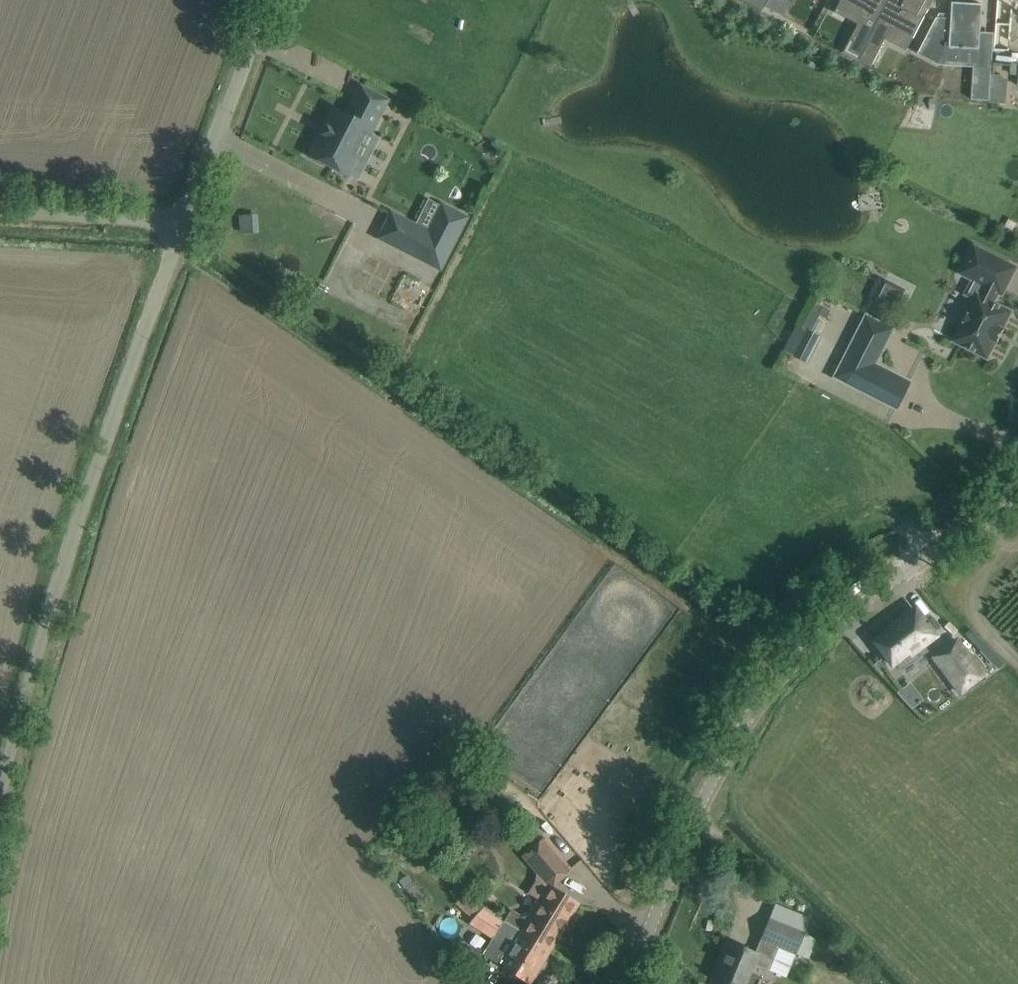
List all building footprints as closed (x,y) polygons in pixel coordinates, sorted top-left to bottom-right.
[(790,3),(785,0),(779,0),(773,11),(783,16),(790,3)] [(840,0),(863,12),(858,23),(860,24),(853,39),(850,37),(842,52),(858,61),(890,0),(840,0)] [(858,61),(859,61),(862,55),(864,55),(875,61),(886,40),(893,28),(914,39),(934,0),(890,0),(858,61)] [(937,19),(918,56),(939,68),(949,49),(980,52),(984,6),(954,3),(952,20),(937,19)] [(1013,9),(997,8),(995,37),(1010,38),(1013,9)] [(1010,38),(995,37),(993,61),(1009,63),(1010,38)] [(864,55),(862,55),(859,61),(872,68),(875,61),(864,55)] [(974,65),(972,99),(989,101),(991,67),(974,65)] [(334,108),(309,156),(339,172),(361,129),(369,134),(386,100),(361,87),(347,115),(334,108)] [(428,232),(414,225),(401,249),(440,270),(466,218),(442,205),(428,232)] [(249,216),(240,217),(241,232),(250,232),(249,216)] [(1006,289),(1016,268),(974,246),(959,275),(970,280),(964,295),(974,301),(954,341),(988,358),(996,342),(998,343),(1005,330),(1003,329),(1011,312),(994,303),(999,293),(1003,295),(1006,289)] [(896,408),(909,382),(871,362),(888,328),(866,316),(834,377),(896,408)] [(805,362),(818,336),(796,325),(783,351),(805,362)] [(733,610),(740,598),(727,591),(721,601),(721,602),(733,610)] [(891,630),(875,642),(891,665),(895,663),(901,671),(926,652),(921,644),(932,636),(915,613),(897,626),(896,623),(889,628),(891,630)] [(957,640),(933,658),(960,693),(983,675),(957,640)] [(880,671),(886,666),(880,658),(873,663),(880,671)] [(524,856),(550,887),(568,871),(542,841),(524,856)] [(510,910),(502,923),(549,951),(578,904),(550,887),(529,922),(510,910)] [(472,918),(484,905),(468,890),(456,903),(472,918)] [(758,979),(750,976),(755,965),(769,970),(777,949),(805,960),(815,937),(770,919),(756,954),(730,944),(722,964),(718,963),(712,979),(724,983),(756,983),(758,979)] [(549,951),(502,923),(482,955),(529,983),(549,951)]
